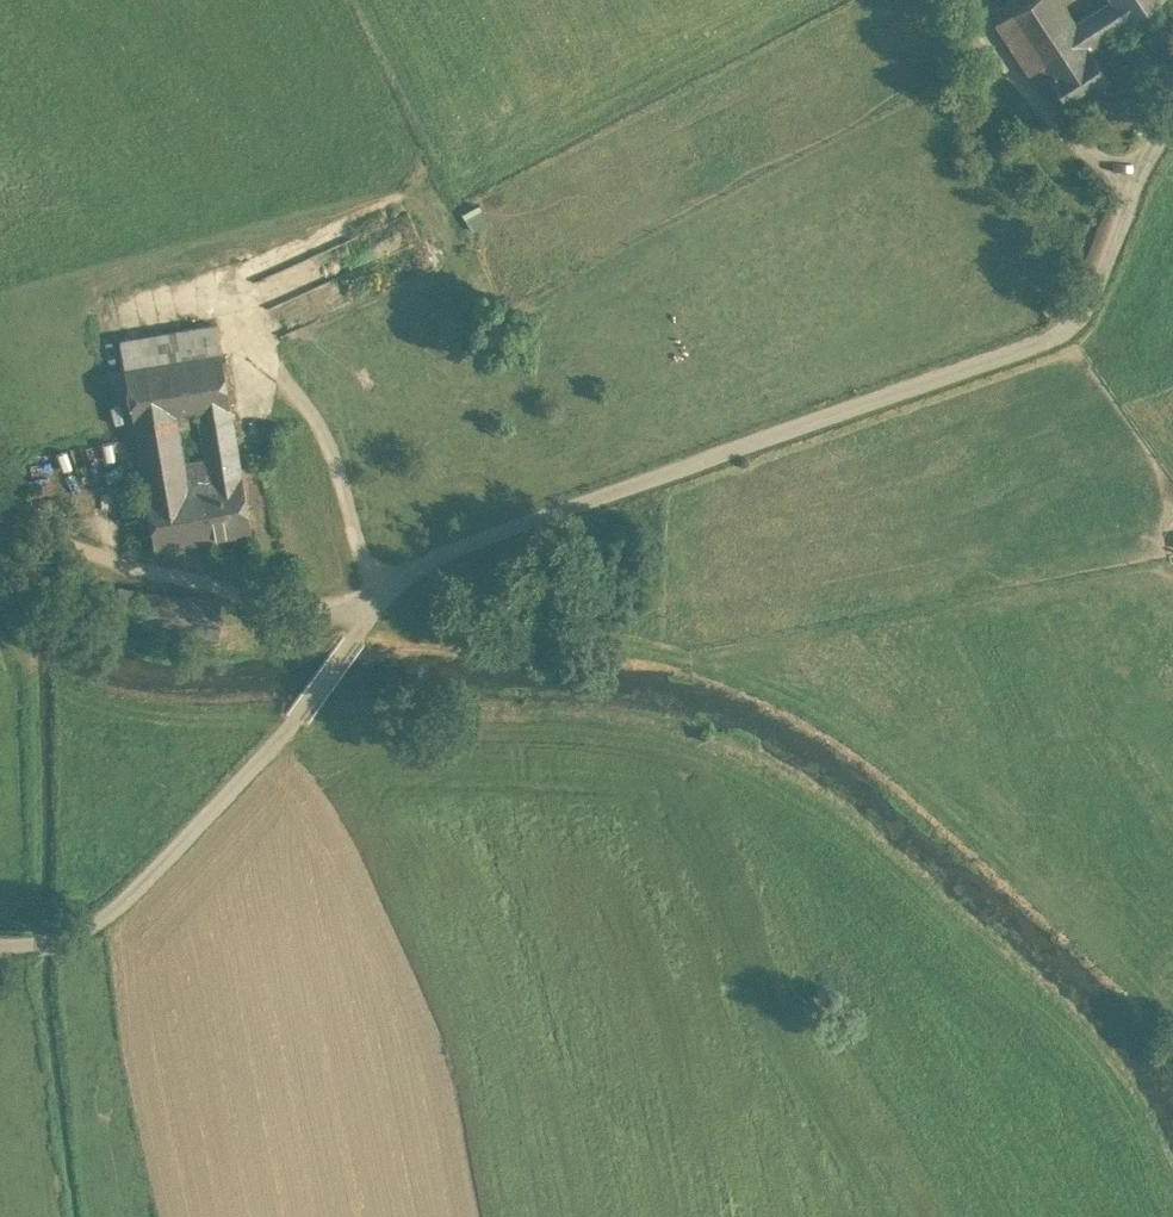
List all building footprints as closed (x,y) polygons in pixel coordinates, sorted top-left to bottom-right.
[(995,21),(1023,63),(1078,27),(1073,20),(1060,0),(1024,0),(995,21)] [(1113,0),(1103,0),(1097,4),(1113,28),(1125,20),(1126,19),(1113,0)] [(1126,19),(1155,0),(1113,0),(1126,19)] [(1097,4),(1073,20),(1078,27),(1023,63),(1029,72),(1042,63),(1047,70),(1073,102),(1110,78),(1091,49),(1108,39),(1105,34),(1125,21),(1125,20),(1113,28),(1097,4)] [(216,322),(120,338),(124,367),(221,351),(216,322)] [(221,351),(124,367),(144,486),(241,470),(221,351)] [(241,470),(144,486),(154,547),(211,537),(251,530),(241,470)] [(244,609),(227,606),(225,623),(241,625),(244,609)]
